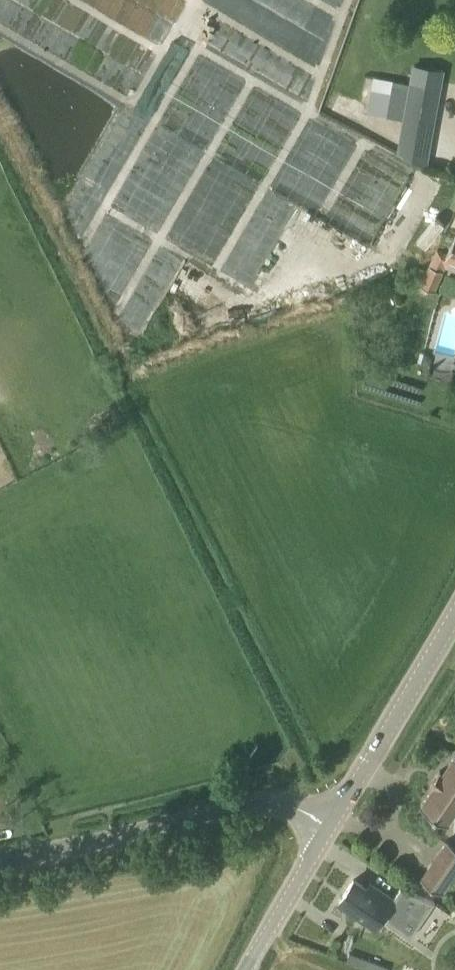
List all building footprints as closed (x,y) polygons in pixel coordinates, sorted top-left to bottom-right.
[(427,164),(441,88),(409,82),(397,151),(411,161),(427,164)] [(431,238),(446,213),(433,205),(418,231),(431,238)] [(421,280),(421,286),(435,291),(448,258),(454,261),(454,237),(448,252),(436,247),(422,280),(421,280)] [(420,280),(392,288),(396,304),(403,302),(401,293),(421,287),(421,286),(420,280)] [(454,811),(454,754),(443,772),(440,770),(430,785),(433,787),(420,805),(447,823),(454,811)] [(450,878),(454,870),(454,844),(447,839),(430,864),(450,878)] [(366,888),(354,879),(339,900),(366,918),(373,908),(382,914),(381,916),(411,937),(435,902),(401,888),(393,899),(370,883),(366,888)] [(363,966),(375,969),(385,969),(387,966),(366,958),(363,966)]
